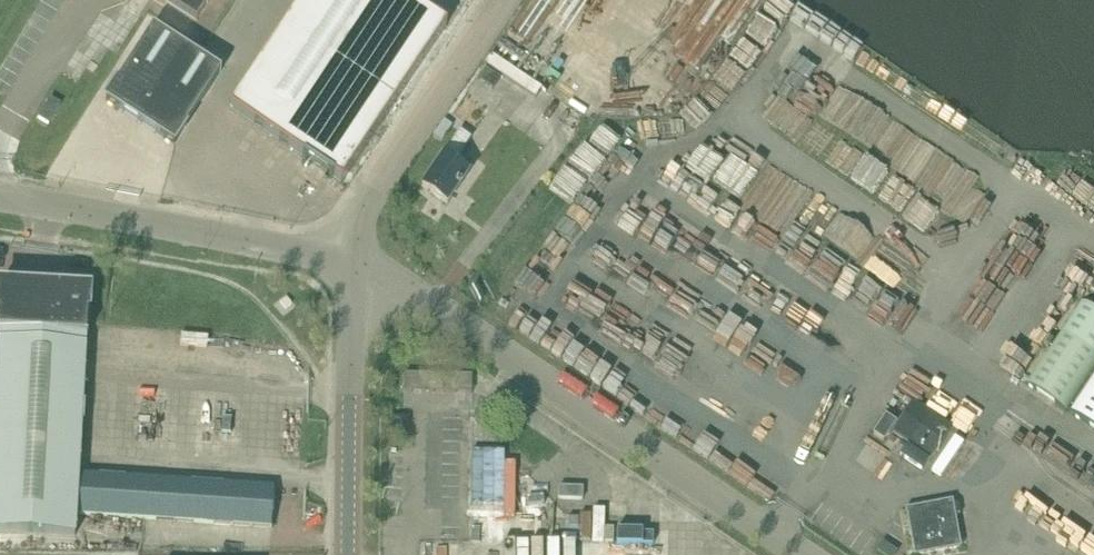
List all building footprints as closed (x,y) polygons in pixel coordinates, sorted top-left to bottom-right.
[(198,18),(209,0),(168,0),(198,18)] [(229,107),(341,183),(447,26),(408,0),(302,0),(229,107)] [(106,100),(175,144),(222,71),(153,27),(106,100)] [(486,67),(478,80),(489,87),(497,75),(486,67)] [(49,125),(62,105),(51,99),(39,118),(49,125)] [(95,139),(107,121),(97,114),(85,132),(95,139)] [(455,163),(472,138),(461,131),(424,187),(449,204),(470,173),(455,163)] [(0,286),(0,533),(75,537),(88,291),(0,286)] [(1080,300),(1026,383),(1067,411),(1093,370),(1093,309),(1080,300)] [(757,338),(762,331),(728,308),(723,316),(757,338)] [(472,395),(473,376),(404,374),(404,393),(472,395)] [(1074,415),(1093,429),(1093,385),(1074,415)] [(892,433),(930,458),(952,426),(914,401),(892,433)] [(884,441),(896,424),(886,417),(874,434),(884,441)] [(900,458),(921,472),(929,461),(907,447),(900,458)] [(271,528),(274,489),(81,476),(78,515),(271,528)] [(582,501),(583,488),(558,487),(558,499),(582,501)] [(961,548),(952,501),(906,509),(914,554),(919,554),(961,548)] [(897,552),(882,543),(877,551),(883,554),(895,554),(897,552)]
